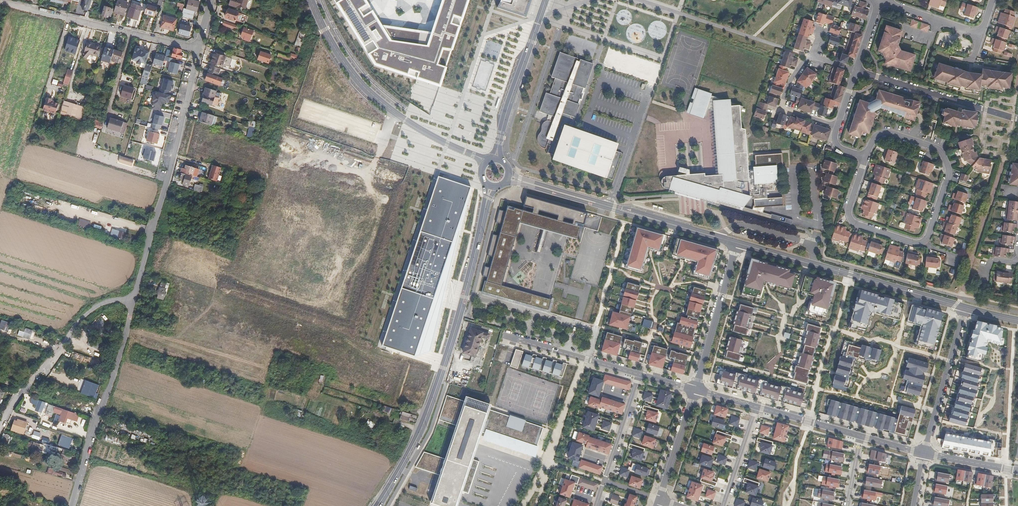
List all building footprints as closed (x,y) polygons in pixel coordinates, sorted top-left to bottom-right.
[(91,0),(85,0),(82,8),(88,10),(91,0)] [(128,2),(119,0),(117,0),(114,12),(124,15),(128,2)] [(195,11),(197,11),(200,1),(194,0),(188,0),(186,8),(187,9),(187,10),(183,9),(182,15),(192,18),(195,11)] [(247,0),(230,0),(228,6),(244,11),(247,0)] [(336,3),(363,47),(368,55),(375,66),(407,76),(416,79),(440,87),(447,68),(452,50),(460,26),(463,19),(469,0),(442,0),(432,32),(382,25),(373,10),(369,4),(367,0),(333,0),(336,3)] [(380,11),(389,4),(386,0),(383,0),(375,5),(380,11)] [(497,8),(526,18),(531,0),(501,0),(497,8)] [(852,0),(844,0),(843,5),(849,8),(849,10),(852,11),(854,5),(855,4),(851,3),(852,0)] [(858,17),(863,2),(859,1),(858,6),(854,5),(852,11),(851,15),(858,17)] [(866,19),(869,10),(865,9),(867,4),(863,2),(858,17),(866,19)] [(138,17),(141,6),(132,3),(131,8),(130,7),(127,17),(133,18),(133,16),(138,17)] [(155,16),(157,7),(147,4),(144,13),(155,16)] [(973,19),(974,15),(977,16),(977,12),(979,8),(968,5),(966,12),(964,16),(973,19)] [(110,16),(112,8),(104,6),(101,16),(106,17),(107,15),(110,16)] [(236,22),(237,20),(240,21),(241,21),(243,15),(242,14),(239,13),(239,12),(229,8),(225,18),(236,22)] [(1005,8),(1004,12),(1001,12),(998,22),(1012,27),(1015,16),(1014,16),(1015,11),(1005,8)] [(816,22),(820,24),(819,25),(822,26),(824,22),(831,25),(832,24),(834,17),(826,14),(826,15),(819,12),(816,22)] [(173,30),(177,19),(164,15),(161,24),(166,26),(166,28),(173,30)] [(812,26),(814,22),(803,18),(796,41),(810,46),(811,43),(807,41),(808,37),(809,37),(810,33),(813,34),(815,27),(812,26)] [(917,28),(919,22),(912,19),(910,26),(917,28)] [(859,30),(860,25),(848,22),(846,30),(851,32),(862,35),(863,31),(859,30)] [(927,32),(929,25),(922,23),(920,29),(927,32)] [(188,36),(191,27),(181,24),(179,33),(188,36)] [(838,35),(841,27),(832,24),(831,25),(829,32),(833,33),(838,35)] [(897,46),(899,39),(899,38),(901,31),(886,26),(878,51),(881,52),(886,60),(885,63),(909,72),(914,56),(907,54),(907,53),(900,51),(897,46)] [(994,31),(997,32),(997,35),(999,36),(998,39),(1003,41),(1005,38),(1007,38),(1009,30),(996,26),(994,31)] [(249,41),(253,31),(244,28),(241,36),(244,38),(244,39),(249,41)] [(860,43),(862,35),(851,32),(849,39),(860,43)] [(828,39),(829,40),(828,43),(838,47),(841,36),(838,35),(833,33),(832,37),(830,36),(830,37),(829,36),(828,39)] [(80,39),(73,37),(69,36),(66,46),(77,50),(80,39)] [(1003,50),(1006,42),(1003,41),(998,39),(992,37),(991,43),(994,44),(993,47),(994,47),(993,50),(1001,53),(1002,50),(1003,50)] [(857,50),(860,43),(849,39),(847,47),(857,50)] [(810,46),(796,41),(794,48),(803,51),(804,48),(809,50),(810,46)] [(97,57),(100,47),(87,43),(84,53),(82,56),(85,59),(88,57),(89,55),(97,57)] [(110,63),(114,50),(105,47),(101,60),(110,63)] [(132,59),(133,60),(137,61),(137,63),(140,64),(141,62),(146,64),(146,62),(149,52),(144,50),(143,52),(139,51),(140,49),(139,47),(137,47),(136,48),(132,59)] [(854,58),(857,50),(847,47),(844,54),(849,56),(854,58)] [(181,58),(182,53),(180,53),(181,50),(174,48),(172,56),(181,58)] [(120,63),(123,52),(114,50),(110,63),(109,65),(115,67),(116,62),(120,63)] [(793,56),(794,53),(785,50),(782,57),(797,61),(798,58),(793,56)] [(268,63),(271,55),(261,52),(258,59),(268,63)] [(585,88),(593,64),(580,59),(579,63),(576,62),(578,58),(560,52),(552,77),(555,78),(549,94),(546,93),(539,112),(551,115),(550,121),(548,120),(546,121),(544,121),(542,123),(541,125),(541,126),(541,129),(540,131),(539,133),(538,134),(537,138),(537,141),(538,143),(539,145),(541,147),(542,148),(545,149),(547,145),(550,145),(548,153),(553,155),(552,159),(565,163),(612,180),(621,153),(615,151),(617,144),(586,133),(569,127),(571,122),(571,123),(572,121),(572,118),(571,118),(571,116),(575,117),(579,104),(578,104),(579,99),(581,99),(583,93),(581,93),(583,88),(585,88)] [(846,64),(849,56),(844,54),(838,52),(835,61),(837,61),(840,62),(845,63),(846,64)] [(165,60),(166,56),(155,53),(152,63),(163,66),(165,60)] [(211,62),(217,64),(217,66),(218,66),(219,65),(222,66),(225,57),(215,53),(211,62)] [(173,62),(174,58),(166,56),(165,60),(171,62),(168,72),(177,74),(180,64),(173,62)] [(795,65),(797,61),(782,57),(780,64),(786,66),(790,67),(791,63),(795,65)] [(148,78),(152,65),(149,64),(150,63),(146,62),(146,64),(142,77),(148,78)] [(482,70),(491,73),(493,66),(485,63),(482,70)] [(787,77),(789,70),(785,69),(786,66),(780,64),(779,64),(776,73),(787,77)] [(1008,89),(1011,74),(982,70),(982,75),(968,73),(938,64),(934,79),(946,82),(946,83),(960,88),(961,87),(966,88),(965,89),(979,91),(980,85),(986,86),(986,88),(1001,91),(1002,88),(1008,89)] [(218,74),(220,69),(211,65),(208,72),(213,74),(214,73),(218,74)] [(842,76),(844,68),(843,68),(839,67),(835,66),(833,65),(831,73),(842,76)] [(815,74),(816,72),(807,66),(802,72),(813,80),(816,75),(815,74)] [(69,84),(73,71),(69,69),(64,82),(69,84)] [(813,80),(802,72),(797,80),(804,85),(806,86),(808,84),(809,84),(813,80)] [(219,85),(221,78),(208,73),(206,80),(219,85)] [(785,84),(787,77),(776,73),(774,81),(773,80),(772,84),(779,86),(780,82),(785,84)] [(839,83),(842,76),(831,73),(828,80),(835,82),(839,83)] [(171,95),(169,94),(170,91),(171,91),(172,88),(173,88),(174,85),(173,84),(174,81),(164,79),(162,88),(161,88),(159,92),(157,91),(156,95),(154,94),(153,101),(154,102),(152,109),(160,111),(162,104),(162,103),(166,101),(166,102),(169,103),(171,95)] [(792,85),(792,86),(791,85),(790,88),(791,88),(789,93),(797,95),(800,96),(804,85),(797,80),(795,86),(792,85)] [(843,93),(845,85),(839,83),(835,82),(832,89),(843,93)] [(780,94),(783,87),(779,86),(772,84),(768,94),(769,94),(777,97),(778,93),(780,94)] [(131,99),(134,88),(126,86),(124,85),(120,96),(123,96),(131,99)] [(218,101),(221,93),(206,89),(204,93),(205,94),(202,102),(212,105),(213,100),(218,101)] [(840,100),(843,93),(832,89),(829,97),(840,100)] [(721,169),(722,175),(704,176),(704,174),(679,167),(677,175),(665,176),(663,178),(661,180),(661,183),(661,184),(662,186),(664,188),(666,189),(667,186),(669,186),(669,189),(679,192),(680,192),(681,191),(682,189),(681,185),(694,188),(694,189),(695,189),(696,190),(696,194),(743,208),(749,200),(754,199),(754,208),(783,206),(783,197),(767,198),(766,191),(774,191),(777,181),(775,180),(775,169),(783,168),(782,153),(755,155),(756,170),(747,171),(745,135),(745,130),(741,129),(740,116),(743,107),(696,91),(689,112),(706,118),(709,109),(713,110),(714,120),(717,119),(717,125),(714,124),(715,135),(718,135),(718,139),(715,139),(716,155),(715,155),(715,156),(715,158),(716,158),(717,159),(717,165),(718,166),(719,167),(721,169)] [(919,104),(908,100),(879,91),(877,98),(873,96),(872,98),(870,99),(868,99),(867,100),(866,102),(860,100),(854,116),(848,134),(859,137),(861,131),(868,133),(875,114),(876,114),(877,112),(880,110),(883,109),(884,109),(888,110),(904,117),(903,118),(914,121),(919,104)] [(776,105),(778,97),(777,97),(769,94),(767,102),(768,103),(775,105),(776,105)] [(804,109),(808,98),(800,96),(797,95),(795,102),(799,103),(797,107),(804,109)] [(839,104),(840,100),(829,97),(825,96),(823,104),(828,106),(833,107),(834,103),(839,104)] [(55,114),(58,104),(51,102),(51,100),(51,99),(50,99),(48,98),(46,99),(42,110),(55,114)] [(816,109),(818,102),(808,98),(804,109),(811,111),(812,108),(816,109)] [(764,118),(765,114),(766,114),(767,111),(766,111),(768,103),(767,102),(759,100),(754,115),(764,118)] [(81,120),(85,108),(63,101),(59,114),(81,120)] [(825,116),(828,106),(823,104),(822,104),(820,102),(818,102),(816,109),(819,110),(818,114),(825,116)] [(957,111),(956,112),(946,109),(942,108),(940,115),(942,115),(944,116),(942,123),(955,127),(955,126),(959,127),(959,126),(966,127),(966,128),(967,129),(970,129),(971,129),(972,129),(972,128),(973,128),(974,126),(975,125),(976,124),(977,123),(978,118),(977,117),(977,116),(975,115),(975,113),(961,111),(960,111),(957,111)] [(211,126),(214,116),(203,112),(200,122),(211,126)] [(782,128),(784,121),(786,115),(779,113),(777,121),(773,120),(771,127),(775,128),(776,124),(783,126),(782,128)] [(164,117),(155,115),(153,124),(161,126),(164,117)] [(793,129),(797,118),(790,116),(788,122),(784,121),(782,128),(786,129),(787,127),(793,129)] [(117,120),(118,119),(115,118),(114,120),(114,119),(109,118),(106,128),(124,134),(127,123),(117,120)] [(800,132),(804,121),(805,120),(797,118),(793,129),(800,132)] [(93,120),(92,127),(101,128),(102,121),(93,120)] [(811,135),(813,128),(810,127),(811,123),(804,121),(800,132),(811,135)] [(818,140),(822,127),(814,124),(813,128),(811,135),(813,136),(813,138),(818,140)] [(827,140),(831,130),(822,127),(818,140),(824,142),(825,140),(827,140)] [(159,144),(159,141),(160,141),(161,137),(160,137),(161,134),(152,132),(150,142),(159,144)] [(970,164),(972,166),(976,170),(976,172),(988,174),(990,161),(980,159),(978,160),(977,160),(977,159),(976,158),(976,157),(975,152),(972,153),(969,146),(973,145),(970,138),(957,142),(959,149),(958,150),(960,157),(962,156),(963,160),(965,161),(969,165),(970,164)] [(155,162),(158,152),(146,149),(145,153),(147,153),(145,159),(155,162)] [(884,156),(886,157),(885,161),(894,164),(897,153),(886,149),(884,156)] [(826,187),(825,192),(822,191),(822,199),(830,201),(831,197),(836,199),(838,191),(829,188),(830,184),(835,186),(837,177),(833,176),(836,164),(824,160),(823,165),(820,164),(820,172),(825,174),(824,179),(821,178),(821,185),(826,187)] [(929,176),(930,172),(932,172),(934,165),(923,162),(920,173),(929,176)] [(1011,165),(1009,164),(1009,169),(1011,169),(1010,172),(1008,171),(1008,176),(1009,176),(1009,178),(1008,178),(1007,183),(1008,183),(1008,184),(1017,186),(1017,164),(1012,163),(1011,165)] [(197,177),(199,169),(186,165),(184,170),(187,171),(187,174),(192,175),(197,177)] [(222,168),(212,165),(208,179),(218,182),(222,168)] [(873,175),(875,176),(874,181),(883,183),(885,179),(887,180),(890,169),(876,165),(873,175)] [(444,174),(439,172),(439,173),(401,284),(381,344),(414,356),(430,351),(471,187),(443,178),(444,174)] [(198,181),(199,178),(197,177),(192,175),(192,176),(182,173),(180,178),(185,180),(183,183),(189,185),(191,179),(198,181)] [(926,197),(927,193),(930,194),(931,192),(933,184),(919,179),(916,189),(917,189),(916,194),(926,197)] [(877,200),(877,198),(881,186),(870,182),(868,190),(869,190),(867,197),(877,200)] [(200,193),(202,186),(195,184),(193,191),(200,193)] [(958,191),(957,194),(954,193),(952,199),(958,201),(956,204),(954,203),(953,206),(950,205),(948,210),(962,215),(965,206),(962,206),(963,203),(965,203),(968,195),(958,191)] [(486,281),(485,285),(501,289),(500,289),(509,299),(531,303),(532,294),(502,285),(524,207),(561,217),(560,221),(566,222),(567,219),(576,221),(575,224),(573,223),(571,231),(579,233),(581,227),(583,228),(587,213),(526,196),(522,211),(517,209),(516,209),(515,209),(514,209),(507,212),(506,211),(499,210),(496,223),(502,224),(499,236),(493,234),(487,256),(493,257),(490,268),(485,266),(482,276),(487,277),(486,281)] [(925,208),(926,205),(927,201),(916,198),(913,210),(921,212),(923,208),(925,208)] [(865,199),(862,207),(861,209),(864,210),(862,215),(872,218),(873,213),(875,214),(879,204),(865,199)] [(1009,201),(1009,203),(1007,203),(1005,210),(1017,211),(1017,202),(1009,201)] [(560,221),(523,210),(520,222),(543,229),(546,217),(551,218),(548,230),(577,239),(579,233),(571,231),(573,224),(566,222),(560,221)] [(1017,214),(1017,211),(1005,210),(1005,216),(1006,216),(1006,219),(1017,220),(1017,214)] [(907,213),(904,224),(901,223),(900,224),(899,226),(900,227),(914,232),(915,228),(918,229),(922,218),(907,213)] [(951,215),(951,218),(948,217),(946,222),(958,227),(959,227),(962,218),(951,215)] [(551,218),(546,217),(538,246),(543,248),(551,218)] [(78,226),(90,230),(92,223),(80,219),(78,226)] [(942,228),(946,229),(944,232),(947,233),(952,235),(955,236),(958,227),(946,222),(945,222),(942,228)] [(1013,232),(1013,229),(1016,230),(1017,224),(1004,222),(1003,225),(1001,225),(1000,231),(1013,232)] [(846,231),(847,228),(844,227),(836,224),(831,239),(842,243),(843,241),(847,242),(850,232),(846,231)] [(630,266),(630,269),(642,273),(647,253),(645,253),(647,248),(648,249),(650,249),(651,245),(655,246),(654,250),(661,252),(666,235),(659,234),(658,237),(654,236),(655,233),(636,227),(626,265),(630,266)] [(110,237),(124,242),(126,234),(112,229),(110,237)] [(867,242),(863,240),(864,237),(853,234),(848,249),(859,252),(859,250),(864,251),(867,242)] [(940,240),(943,241),(942,244),(952,248),(955,239),(952,238),(946,236),(942,234),(940,240)] [(1011,245),(1011,243),(1014,243),(1015,236),(1002,235),(1002,238),(999,238),(999,244),(1011,245)] [(677,239),(672,255),(680,258),(682,253),(686,255),(685,259),(695,262),(697,263),(696,267),(695,266),(693,272),(696,272),(695,275),(709,279),(717,250),(689,242),(688,246),(684,245),(685,241),(677,239)] [(403,250),(405,243),(394,240),(392,246),(403,250)] [(879,244),(879,242),(875,241),(872,240),(868,251),(880,255),(880,253),(882,254),(885,247),(882,247),(882,245),(879,244)] [(904,252),(899,251),(900,248),(890,245),(885,259),(895,263),(895,265),(899,266),(904,252)] [(1004,257),(1004,254),(1007,255),(1008,248),(995,247),(995,250),(993,250),(992,256),(1004,257)] [(915,256),(915,253),(912,253),(908,252),(906,263),(918,266),(918,264),(920,265),(922,258),(919,258),(919,257),(915,256)] [(934,258),(935,256),(931,256),(927,255),(926,267),(938,268),(938,267),(940,267),(941,261),(939,260),(939,259),(934,258)] [(762,263),(752,260),(751,264),(750,264),(748,270),(749,270),(748,274),(747,274),(742,293),(756,298),(756,295),(760,296),(764,282),(772,285),(772,283),(776,284),(775,286),(788,289),(789,288),(795,290),(799,275),(788,272),(788,270),(775,267),(775,268),(766,265),(767,264),(764,263),(763,264),(761,264),(762,263)] [(1010,283),(1011,272),(1000,271),(1000,272),(996,272),(995,281),(1010,283)] [(816,280),(805,276),(801,291),(810,294),(810,296),(812,296),(807,312),(821,316),(822,314),(826,315),(831,297),(829,297),(830,293),(831,294),(833,288),(832,287),(833,283),(824,280),(823,282),(822,281),(822,280),(816,278),(816,280)] [(485,285),(486,281),(485,281),(481,294),(548,310),(551,299),(532,294),(531,303),(509,299),(500,289),(501,289),(485,285)] [(612,312),(609,325),(631,331),(633,324),(628,323),(631,314),(632,314),(640,286),(627,282),(623,295),(624,296),(624,297),(623,297),(619,313),(612,312)] [(158,295),(159,295),(159,296),(158,298),(161,300),(163,296),(165,296),(167,289),(160,287),(158,295)] [(677,322),(671,342),(690,348),(693,336),(692,336),(695,328),(697,321),(697,318),(698,319),(702,304),(706,291),(693,287),(689,300),(690,301),(690,302),(689,302),(685,315),(687,316),(687,319),(681,317),(679,323),(677,322)] [(899,321),(902,306),(857,292),(847,329),(865,334),(870,313),(899,321)] [(753,308),(740,304),(738,311),(737,311),(733,324),(734,325),(732,331),(746,335),(748,328),(746,328),(750,315),(751,315),(753,308)] [(943,316),(911,308),(908,322),(921,326),(916,342),(918,342),(917,348),(934,352),(943,316)] [(644,319),(642,326),(652,329),(654,322),(644,319)] [(4,331),(8,322),(1,320),(0,322),(0,329),(4,331)] [(976,322),(966,358),(980,362),(987,339),(989,340),(989,342),(1001,345),(1002,329),(976,322)] [(820,328),(807,324),(805,331),(806,331),(802,345),(804,345),(802,353),(800,353),(796,366),(795,366),(793,372),(794,373),(792,380),(806,384),(808,376),(807,376),(808,370),(810,370),(814,357),(812,356),(815,348),(816,348),(820,335),(818,334),(820,328)] [(489,335),(470,329),(463,352),(474,355),(479,341),(482,342),(483,338),(487,339),(489,335)] [(607,332),(601,351),(613,355),(614,353),(617,354),(622,337),(607,332)] [(743,340),(729,337),(726,350),(727,351),(725,357),(738,361),(740,354),(739,354),(743,340)] [(625,339),(622,348),(630,351),(628,359),(637,362),(639,354),(642,343),(634,340),(633,341),(625,339)] [(877,364),(882,350),(862,344),(861,348),(853,346),(855,342),(844,339),(832,385),(849,390),(857,359),(877,364)] [(653,346),(648,365),(662,369),(667,350),(653,346)] [(522,350),(514,348),(508,365),(516,368),(522,350)] [(670,350),(667,361),(673,363),(670,371),(682,374),(688,355),(679,353),(678,353),(675,352),(670,350)] [(564,363),(524,352),(521,364),(560,376),(564,363)] [(929,364),(908,357),(902,380),(906,381),(903,392),(920,397),(929,364)] [(961,378),(962,378),(954,407),(953,407),(949,422),(965,426),(967,418),(966,417),(967,411),(969,412),(973,397),(974,397),(978,383),(977,383),(975,382),(977,376),(979,376),(981,368),(965,363),(961,378)] [(717,379),(716,384),(731,388),(733,383),(729,382),(730,380),(733,380),(733,382),(742,384),(741,386),(738,385),(736,389),(754,394),(755,390),(752,389),(753,386),(756,387),(755,388),(764,391),(764,392),(760,391),(759,396),(777,401),(778,396),(775,395),(776,392),(778,393),(778,395),(787,397),(786,399),(783,398),(782,402),(805,409),(806,404),(801,402),(803,394),(789,390),(790,388),(781,385),(780,388),(767,384),(767,382),(758,379),(758,381),(744,377),(744,375),(735,373),(735,375),(720,370),(719,375),(722,375),(720,380),(717,379)] [(591,385),(601,388),(603,382),(605,383),(608,375),(605,374),(603,381),(593,378),(591,385)] [(98,386),(85,381),(83,384),(88,386),(85,395),(93,398),(98,386)] [(601,388),(591,385),(588,393),(598,396),(601,388)] [(660,390),(658,398),(668,401),(671,393),(660,390)] [(489,408),(491,403),(465,394),(463,401),(444,394),(436,417),(454,423),(443,456),(422,448),(416,464),(440,472),(430,500),(449,505),(454,505),(460,489),(466,491),(471,479),(477,460),(472,458),(480,432),(483,433),(481,438),(535,456),(541,438),(538,438),(542,425),(489,408)] [(897,414),(828,394),(826,405),(829,406),(826,414),(908,438),(916,408),(899,404),(897,414)] [(588,404),(598,408),(601,400),(590,397),(588,404)] [(602,397),(599,406),(606,409),(609,399),(602,397)] [(669,401),(658,398),(656,406),(666,408),(669,401)] [(609,399),(606,409),(614,411),(617,402),(609,399)] [(617,402),(614,411),(621,414),(624,404),(617,402)] [(61,412),(62,408),(47,404),(47,405),(48,406),(48,408),(54,410),(53,412),(61,414),(59,420),(65,422),(66,418),(72,420),(74,412),(63,409),(62,413),(61,412)] [(658,410),(643,405),(642,409),(647,411),(646,415),(647,415),(646,419),(655,422),(658,410)] [(717,405),(714,414),(725,417),(727,408),(717,405)] [(384,406),(382,411),(390,414),(392,408),(384,406)] [(409,421),(412,414),(403,411),(401,418),(409,421)] [(588,412),(586,419),(596,422),(598,415),(588,412)] [(713,417),(711,425),(721,428),(724,420),(713,417)] [(18,418),(18,419),(17,420),(15,419),(11,429),(24,433),(28,421),(18,418)] [(583,427),(593,430),(595,422),(585,419),(583,427)] [(365,423),(370,428),(374,426),(369,420),(365,423)] [(787,425),(777,423),(775,430),(785,433),(787,425)] [(648,424),(646,432),(656,435),(659,427),(648,424)] [(716,431),(713,443),(722,446),(723,442),(724,442),(725,438),(731,439),(732,436),(716,431)] [(786,433),(775,431),(773,438),(783,441),(786,433)] [(943,439),(937,438),(937,440),(941,447),(994,457),(995,440),(981,437),(981,438),(977,437),(977,439),(974,438),(974,437),(974,436),(960,434),(956,433),(946,431),(943,439)] [(7,441),(9,435),(3,433),(1,439),(7,441)] [(578,433),(576,440),(586,443),(589,436),(578,433)] [(65,436),(64,443),(71,445),(72,438),(65,436)] [(643,436),(640,444),(652,448),(655,439),(643,436)] [(588,437),(585,446),(594,449),(596,440),(588,437)] [(773,442),(757,437),(756,441),(762,443),(761,447),(760,451),(769,454),(773,442)] [(845,442),(827,438),(825,449),(842,452),(845,442)] [(596,440),(594,449),(600,451),(603,442),(596,440)] [(73,452),(47,444),(46,443),(45,445),(33,441),(30,441),(29,445),(46,451),(46,453),(50,455),(50,452),(56,454),(57,452),(62,453),(60,458),(59,458),(57,462),(68,465),(71,458),(73,458),(73,456),(72,455),(73,452)] [(572,442),(570,450),(579,453),(582,445),(572,442)] [(603,442),(600,451),(608,454),(611,444),(603,442)] [(703,443),(700,451),(711,455),(714,447),(703,443)] [(644,449),(629,444),(628,447),(633,449),(632,453),(633,453),(631,457),(640,461),(644,449)] [(579,453),(570,450),(567,457),(577,460),(579,455),(579,453)] [(887,454),(871,450),(869,460),(885,463),(887,454)] [(845,455),(827,451),(825,460),(842,464),(845,455)] [(702,455),(699,463),(710,467),(712,459),(702,455)] [(765,459),(762,467),(773,470),(775,462),(765,459)] [(842,466),(825,463),(823,473),(840,477),(842,466)] [(882,467),(868,464),(865,474),(880,477),(882,467)] [(637,465),(634,473),(645,476),(647,468),(637,465)] [(66,473),(54,470),(55,467),(50,466),(48,473),(53,475),(53,473),(65,476),(66,473)] [(700,481),(715,486),(716,483),(711,481),(712,477),(712,476),(713,472),(704,469),(700,481)] [(760,469),(757,477),(767,481),(770,473),(760,469)] [(974,472),(956,469),(954,481),(972,484),(974,472)] [(950,475),(937,472),(935,482),(948,485),(950,475)] [(994,476),(977,473),(975,486),(992,489),(994,476)] [(840,479),(822,476),(820,486),(838,489),(840,479)] [(628,484),(639,487),(641,480),(631,477),(628,484)] [(759,483),(744,478),(743,482),(748,484),(747,488),(746,492),(755,495),(759,483)] [(878,480),(865,478),(864,486),(877,489),(878,480)] [(564,479),(562,486),(572,490),(575,482),(564,479)] [(425,495),(428,484),(420,482),(418,494),(425,495)] [(692,482),(689,490),(699,493),(702,486),(692,482)] [(948,486),(934,484),(933,493),(946,496),(948,486)] [(572,490),(562,486),(559,494),(569,497),(572,490)] [(835,492),(818,489),(816,498),(833,501),(835,492)] [(700,493),(690,490),(687,497),(697,500),(700,493)] [(877,493),(863,490),(862,499),(875,502),(877,493)] [(626,504),(632,505),(633,505),(637,496),(629,493),(626,504)] [(981,495),(981,505),(994,505),(994,494),(981,495)] [(558,497),(555,505),(564,505),(566,500),(558,497)] [(933,497),(932,505),(946,505),(947,500),(933,497)] [(750,505),(762,505),(763,501),(753,498),(750,505)]
